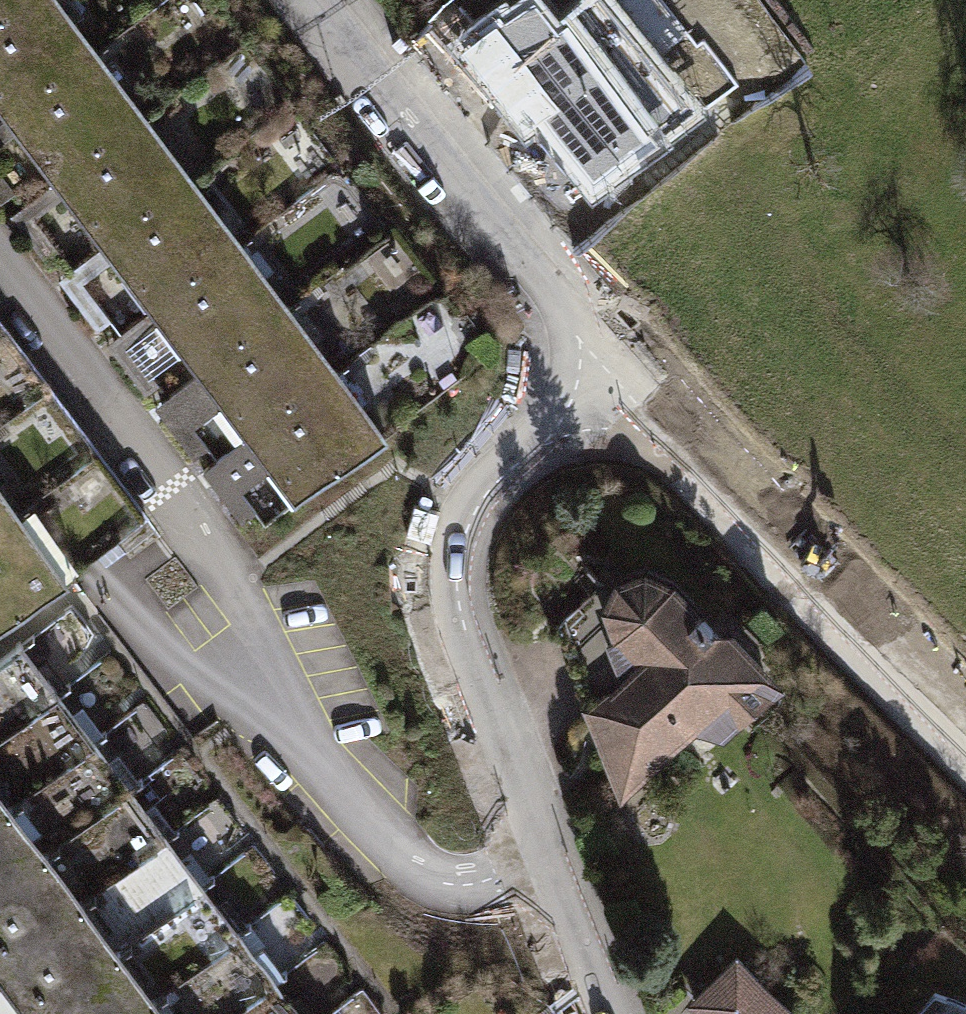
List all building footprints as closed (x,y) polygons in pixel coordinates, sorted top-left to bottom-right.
[(4,84),(50,145),(98,208),(150,278),(194,335),(254,415),(302,478),(312,491),(408,418),(92,0),(0,0),(0,79),(4,84)] [(488,30),(534,92),(659,0),(529,0),(488,30)] [(0,456),(0,631),(85,566),(0,456)] [(589,703),(634,792),(707,725),(730,728),(791,679),(746,621),(717,619),(716,606),(686,575),(653,564),(617,579),(608,599),(624,631),(643,652),(589,703)] [(0,669),(0,957),(6,965),(0,969),(0,992),(17,980),(27,994),(42,1013),(304,1013),(303,1012),(264,959),(230,913),(192,862),(156,813),(122,767),(97,733),(56,677),(32,645),(0,669)] [(697,999),(712,1013),(804,1013),(743,953),(697,999)]
